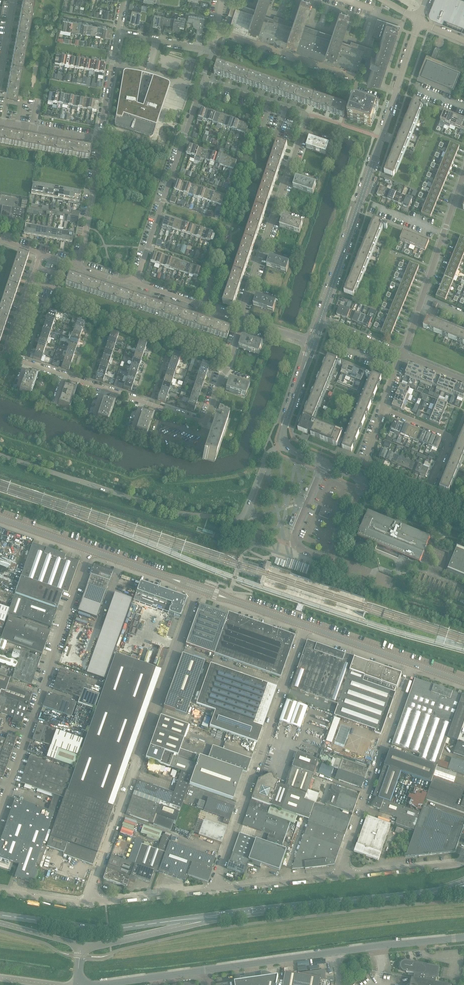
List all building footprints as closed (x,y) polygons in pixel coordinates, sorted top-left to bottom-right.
[(21,9),(32,11),(34,0),(23,0),(21,9)] [(253,14),(252,14),(253,11),(234,4),(231,14),(234,15),(233,17),(229,30),(234,31),(243,35),(248,36),(357,73),(362,57),(365,48),(352,44),(351,47),(341,43),(350,15),(341,12),(332,40),(329,39),(330,36),(304,28),(303,31),(302,30),(311,2),(305,0),(302,0),(293,27),(291,26),(291,24),(275,18),(274,21),(264,17),(269,0),(260,0),(255,14),(253,14)] [(429,14),(429,15),(429,16),(430,17),(431,18),(431,19),(432,19),(433,20),(463,32),(463,0),(434,0),(429,12),(429,13),(429,14)] [(21,9),(18,26),(29,28),(32,11),(21,9)] [(130,21),(133,22),(139,23),(139,20),(145,21),(147,11),(141,10),(141,12),(132,10),(130,21)] [(159,23),(165,24),(166,17),(160,16),(161,15),(154,14),(152,25),(158,26),(159,23)] [(204,18),(188,15),(187,20),(193,21),(193,22),(193,23),(193,24),(193,25),(193,26),(194,26),(195,27),(196,27),(197,28),(196,33),(201,34),(204,18)] [(174,19),(166,17),(165,24),(173,26),(172,29),(179,30),(178,30),(179,27),(183,28),(186,16),(185,16),(185,17),(178,16),(178,18),(174,18),(174,19)] [(379,21),(375,35),(374,36),(382,39),(387,24),(379,21)] [(375,61),(373,69),(368,83),(378,87),(398,27),(387,24),(382,39),(379,51),(374,49),(372,56),(370,60),(375,61)] [(18,26),(15,42),(26,44),(29,28),(18,26)] [(23,61),(26,44),(15,42),(12,59),(23,61)] [(419,71),(420,71),(417,78),(450,91),(453,85),(460,68),(436,58),(440,48),(435,46),(431,56),(426,54),(419,71)] [(12,59),(9,76),(20,78),(23,61),(12,59)] [(234,69),(218,63),(214,73),(230,79),(234,69)] [(247,84),(250,74),(234,69),(230,79),(247,84)] [(126,71),(125,71),(125,72),(124,72),(124,73),(123,73),(123,74),(115,123),(115,124),(115,125),(116,126),(117,127),(148,138),(149,138),(150,138),(151,138),(151,137),(152,137),(153,136),(153,135),(169,86),(170,86),(170,85),(169,84),(169,83),(168,83),(164,81),(160,80),(157,78),(153,77),(143,107),(137,105),(142,74),(134,72),(126,71)] [(263,90),(266,80),(250,74),(247,84),(263,90)] [(6,93),(17,94),(20,78),(9,76),(6,93)] [(279,95),(282,85),(266,80),(263,90),(279,95)] [(295,101),(298,90),(282,85),(279,95),(295,101)] [(314,96),(298,90),(295,101),(311,106),(314,96)] [(327,111),(331,101),(314,96),(311,106),(327,111)] [(354,99),(347,118),(371,126),(377,107),(354,99)] [(414,99),(414,100),(384,173),(394,177),(422,108),(425,109),(424,109),(427,110),(428,108),(425,107),(423,106),(424,103),(414,99)] [(347,107),(331,101),(327,111),(343,117),(347,107)] [(202,122),(203,119),(206,111),(201,109),(197,121),(202,122)] [(449,114),(444,112),(439,124),(444,126),(449,114)] [(454,116),(449,114),(444,126),(449,128),(450,125),(454,116)] [(221,129),(222,126),(225,117),(220,116),(218,124),(217,127),(221,129)] [(454,116),(450,125),(455,127),(459,118),(454,116)] [(459,118),(455,127),(460,129),(463,120),(459,118)] [(5,144),(22,147),(24,136),(7,133),(5,144)] [(40,139),(24,136),(22,147),(38,150),(40,139)] [(38,150),(55,153),(57,142),(40,139),(38,150)] [(329,146),(317,142),(309,139),(306,149),(326,155),(329,146)] [(74,145),(57,142),(55,153),(72,156),(74,145)] [(277,142),(272,158),(282,161),(287,145),(277,142)] [(448,148),(457,152),(459,147),(450,143),(448,148)] [(91,148),(74,145),(72,156),(89,159),(91,148)] [(199,148),(194,147),(191,155),(190,158),(195,160),(196,157),(199,148)] [(455,157),(457,152),(448,148),(446,153),(455,157)] [(444,158),(453,162),(455,157),(446,153),(444,158)] [(272,158),(266,174),(276,177),(282,161),(272,158)] [(451,167),(453,162),(444,158),(442,163),(451,167)] [(440,168),(449,172),(451,167),(442,163),(440,168)] [(447,177),(449,172),(440,168),(438,173),(447,177)] [(438,173),(436,178),(445,182),(447,177),(438,173)] [(276,177),(266,174),(261,190),(271,193),(276,177)] [(316,185),(304,181),(296,178),(293,188),(313,195),(316,185)] [(443,187),(445,182),(436,178),(434,183),(443,187)] [(431,188),(441,192),(443,187),(434,183),(431,188)] [(184,193),(183,195),(188,197),(189,194),(191,186),(187,184),(184,193)] [(382,198),(386,189),(380,187),(377,196),(382,198)] [(439,197),(441,192),(431,188),(429,193),(439,197)] [(391,191),(386,189),(382,198),(387,200),(391,191)] [(261,190),(256,206),(266,210),(271,193),(261,190)] [(391,191),(387,200),(393,202),(396,194),(391,191)] [(75,192),(74,202),(79,203),(79,202),(81,202),(82,198),(80,197),(81,193),(75,192)] [(427,198),(437,202),(439,197),(429,193),(427,198)] [(401,196),(396,194),(393,202),(398,204),(401,196)] [(401,196),(398,204),(403,206),(407,198),(401,196)] [(412,200),(407,198),(403,206),(408,208),(412,200)] [(435,207),(437,202),(427,198),(425,203),(435,207)] [(423,208),(433,212),(435,207),(425,203),(423,208)] [(266,210),(256,206),(250,222),(260,226),(266,210)] [(431,218),(433,212),(423,208),(421,214),(431,218)] [(162,226),(161,228),(166,230),(166,229),(170,219),(165,217),(162,226)] [(303,224),(291,220),(283,218),(280,227),(300,234),(303,224)] [(166,229),(166,230),(171,231),(172,229),(175,220),(170,219),(166,229)] [(374,219),(344,293),(353,297),(382,227),(384,228),(384,229),(387,230),(388,227),(385,226),(385,227),(382,225),(383,223),(374,219)] [(250,222),(245,238),(255,242),(260,226),(250,222)] [(68,232),(66,242),(72,243),(73,239),(75,239),(76,234),(74,234),(74,232),(68,231),(68,232)] [(409,233),(404,231),(400,241),(405,243),(409,233)] [(414,236),(409,233),(405,243),(410,245),(414,236)] [(414,236),(410,245),(415,247),(419,238),(414,236)] [(255,242),(245,238),(239,255),(249,258),(255,242)] [(424,240),(419,238),(415,247),(420,249),(424,240)] [(429,242),(424,240),(420,249),(425,251),(429,242)] [(183,244),(181,253),(190,255),(192,246),(183,244)] [(454,252),(463,256),(463,255),(463,250),(456,247),(454,252)] [(454,252),(452,257),(462,261),(463,256),(454,252)] [(18,253),(13,269),(23,272),(29,256),(18,253)] [(244,274),(249,258),(239,255),(234,271),(244,274)] [(270,257),(268,262),(266,267),(286,273),(290,264),(270,257)] [(452,257),(450,262),(459,266),(462,261),(452,257)] [(450,262),(448,267),(457,271),(459,266),(450,262)] [(408,268),(417,272),(419,267),(410,263),(408,268)] [(448,267),(446,272),(455,276),(457,271),(448,267)] [(406,273),(415,277),(417,272),(408,268),(406,273)] [(13,269),(8,284),(18,288),(23,272),(13,269)] [(234,271),(229,287),(239,290),(244,274),(234,271)] [(446,272),(444,277),(453,281),(455,276),(446,272)] [(403,278),(413,282),(415,277),(406,273),(403,278)] [(81,290),(84,280),(69,274),(65,284),(81,290)] [(444,277),(442,282),(451,286),(453,281),(444,277)] [(401,283),(411,287),(413,282),(403,278),(401,283)] [(84,280),(81,290),(97,295),(101,285),(84,280)] [(442,282),(440,287),(449,291),(451,286),(442,282)] [(399,288),(409,292),(411,287),(401,283),(399,288)] [(8,284),(2,301),(13,304),(18,288),(8,284)] [(117,290),(101,285),(97,295),(113,300),(117,290)] [(233,307),(239,290),(229,287),(223,303),(233,307)] [(440,287),(438,292),(447,296),(449,291),(440,287)] [(397,293),(407,297),(409,292),(399,288),(397,293)] [(133,296),(117,290),(113,300),(129,306),(133,296)] [(438,292),(436,296),(436,297),(445,301),(447,296),(438,292)] [(405,302),(407,297),(397,293),(395,298),(405,302)] [(129,306),(146,311),(149,301),(133,296),(129,306)] [(276,303),(257,296),(253,306),(273,313),(276,303)] [(393,303),(403,307),(405,302),(395,298),(393,303)] [(0,308),(0,318),(7,320),(13,304),(2,301),(0,308)] [(165,307),(149,301),(146,311),(162,317),(165,307)] [(401,312),(403,307),(393,303),(391,308),(401,312)] [(162,317),(178,322),(181,312),(165,307),(162,317)] [(342,317),(345,309),(340,307),(337,315),(342,317)] [(389,313),(398,317),(401,312),(391,308),(389,313)] [(351,311),(345,309),(342,317),(347,320),(351,311)] [(49,311),(47,317),(55,320),(57,314),(49,311)] [(356,313),(351,311),(347,320),(352,322),(356,313)] [(198,318),(181,312),(178,322),(194,328),(198,318)] [(361,315),(356,313),(352,322),(358,324),(361,315)] [(396,322),(398,317),(389,313),(387,318),(396,322)] [(366,317),(361,315),(358,324),(363,326),(366,317)] [(53,326),(55,320),(47,317),(45,323),(53,326)] [(372,320),(366,317),(363,326),(368,328),(372,320)] [(194,328),(210,333),(214,323),(198,318),(194,328)] [(385,323),(394,327),(396,322),(387,318),(385,323)] [(427,318),(427,319),(424,318),(422,322),(425,324),(423,327),(463,344),(463,333),(427,318)] [(77,320),(75,327),(83,329),(85,323),(77,320)] [(51,332),(53,326),(45,323),(43,329),(51,332)] [(230,328),(214,323),(210,333),(227,339),(230,328)] [(392,332),(394,327),(385,323),(383,328),(392,332)] [(81,335),(83,329),(75,327),(73,332),(81,335)] [(383,328),(381,333),(390,337),(392,332),(383,328)] [(49,337),(51,332),(43,329),(41,335),(49,337)] [(79,341),(81,335),(73,332),(71,338),(79,341)] [(111,332),(109,338),(117,340),(119,334),(111,332)] [(47,343),(49,337),(41,335),(39,341),(47,343)] [(251,340),(243,337),(239,348),(259,355),(263,344),(254,341),(254,340),(252,339),(251,340)] [(77,347),(79,341),(71,338),(69,344),(77,347)] [(115,346),(117,340),(109,338),(107,344),(115,346)] [(45,349),(47,343),(39,341),(37,347),(45,349)] [(139,341),(137,347),(145,350),(147,344),(139,341)] [(75,353),(77,347),(69,344),(67,350),(75,353)] [(107,344),(105,350),(113,352),(115,346),(107,344)] [(43,355),(45,349),(37,347),(35,353),(43,355)] [(137,347),(135,353),(143,356),(145,350),(137,347)] [(73,359),(75,353),(67,350),(65,356),(73,359)] [(111,358),(113,352),(105,350),(103,356),(111,358)] [(41,361),(43,355),(35,353),(33,359),(41,361)] [(135,353),(133,359),(141,362),(143,356),(135,353)] [(171,359),(179,361),(181,355),(173,353),(171,359)] [(71,365),(73,359),(65,356),(63,362),(71,365)] [(109,364),(111,358),(103,356),(101,362),(109,364)] [(307,434),(308,433),(312,424),(313,421),(316,414),(332,374),(336,376),(337,376),(336,376),(340,367),(341,365),(340,364),(340,362),(337,361),(337,360),(328,357),(298,430),(307,434)] [(133,359),(131,365),(139,368),(141,362),(133,359)] [(177,367),(179,361),(171,359),(169,365),(177,367)] [(69,371),(71,365),(63,362),(61,368),(69,371)] [(101,362),(99,368),(107,370),(109,364),(101,362)] [(202,362),(200,368),(208,371),(210,365),(202,362)] [(131,365),(129,371),(137,374),(139,368),(131,365)] [(175,373),(177,367),(169,365),(167,371),(175,373)] [(415,367),(409,365),(405,375),(410,377),(410,378),(415,367)] [(346,376),(349,368),(344,366),(341,374),(346,376)] [(420,369),(415,367),(410,378),(415,381),(420,369)] [(105,376),(107,370),(99,368),(97,374),(105,376)] [(206,377),(208,371),(200,368),(198,374),(206,377)] [(351,378),(354,370),(349,368),(346,376),(351,378)] [(425,371),(420,369),(415,381),(416,380),(421,382),(420,383),(425,371)] [(356,380),(359,372),(354,370),(351,378),(356,380)] [(129,371),(127,377),(135,379),(137,374),(129,371)] [(173,379),(175,373),(167,371),(165,376),(173,379)] [(430,373),(425,371),(420,383),(426,385),(430,373)] [(30,395),(34,381),(37,374),(38,374),(32,372),(31,375),(25,373),(26,374),(20,391),(19,391),(19,392),(30,395)] [(361,382),(363,376),(364,374),(359,372),(356,380),(361,382)] [(436,375),(430,373),(426,385),(431,387),(436,375)] [(95,380),(103,382),(105,376),(97,374),(95,380)] [(198,374),(196,380),(204,383),(206,377),(198,374)] [(367,375),(366,377),(368,378),(370,379),(364,396),(342,448),(351,452),(382,379),(372,375),(369,374),(368,376),(367,375)] [(441,378),(436,375),(431,387),(432,385),(437,387),(436,389),(441,378)] [(171,385),(173,379),(165,376),(163,382),(171,385)] [(133,385),(135,379),(127,377),(125,383),(133,385)] [(446,380),(441,378),(436,389),(442,391),(446,380)] [(249,386),(240,383),(241,382),(238,381),(237,382),(229,379),(225,390),(245,396),(249,386)] [(202,389),(204,383),(196,380),(194,386),(202,389)] [(446,380),(442,391),(447,393),(452,382),(446,380)] [(169,391),(171,385),(163,382),(161,388),(169,391)] [(457,384),(452,382),(447,393),(452,396),(457,384)] [(131,392),(133,385),(125,383),(123,389),(131,392)] [(69,408),(73,394),(76,387),(77,387),(71,384),(70,388),(64,386),(65,387),(59,404),(58,404),(58,405),(69,408)] [(462,386),(457,384),(452,396),(453,393),(458,395),(458,397),(462,386)] [(410,389),(401,385),(399,390),(410,395),(408,394),(410,389)] [(194,386),(192,392),(200,395),(202,389),(194,386)] [(167,397),(169,391),(161,388),(159,394),(167,397)] [(399,390),(396,396),(408,400),(410,395),(399,390)] [(198,401),(200,395),(192,392),(190,398),(198,401)] [(165,403),(167,397),(159,394),(157,400),(165,403)] [(396,396),(394,401),(406,406),(406,405),(404,405),(406,400),(408,401),(408,400),(396,396)] [(107,421),(112,407),(115,400),(116,400),(109,398),(108,401),(103,399),(103,400),(98,417),(97,417),(97,418),(107,421)] [(190,398),(188,404),(196,406),(198,401),(190,398)] [(448,404),(436,399),(434,405),(445,410),(448,404)] [(394,401),(392,406),(404,411),(406,406),(394,401)] [(194,413),(196,406),(188,404),(186,410),(194,413)] [(445,410),(434,405),(432,410),(443,415),(445,410)] [(443,415),(432,410),(430,415),(441,420),(443,415)] [(146,434),(151,420),(154,413),(155,413),(148,411),(147,414),(142,412),(142,413),(143,413),(141,417),(137,430),(136,430),(136,431),(146,434)] [(430,415),(427,421),(439,426),(441,420),(430,415)] [(214,462),(216,457),(227,424),(217,420),(215,424),(214,424),(212,430),(204,453),(204,455),(205,455),(204,459),(214,462)] [(394,434),(399,423),(395,421),(390,432),(394,434)] [(399,436),(400,434),(404,425),(399,423),(394,434),(399,436)] [(312,424),(308,433),(311,434),(311,436),(312,436),(336,446),(337,446),(338,445),(341,438),(342,435),(316,424),(315,425),(312,424)] [(408,427),(404,425),(400,434),(405,435),(408,427)] [(408,427),(405,435),(404,438),(408,440),(409,437),(413,429),(408,427)] [(440,488),(449,492),(463,455),(463,428),(440,488)] [(418,430),(413,429),(409,437),(414,439),(418,430)] [(422,432),(418,430),(414,439),(413,442),(418,444),(419,441),(422,432)] [(419,441),(423,443),(427,434),(422,432),(419,441)] [(432,436),(427,434),(423,443),(428,445),(432,436)] [(436,438),(432,436),(428,445),(432,447),(436,438)] [(441,440),(436,438),(432,447),(437,449),(441,440)] [(385,460),(388,453),(389,452),(383,449),(379,458),(385,460)] [(389,452),(388,453),(385,460),(391,463),(394,455),(394,454),(389,452)] [(391,463),(397,465),(400,457),(394,455),(391,463)] [(405,460),(400,457),(397,465),(402,467),(405,460)] [(411,462),(405,460),(402,467),(408,470),(411,462)] [(417,465),(411,462),(408,470),(414,472),(417,465)] [(418,464),(417,465),(414,472),(420,475),(423,467),(423,466),(418,464)] [(423,467),(420,475),(426,477),(429,470),(423,467)] [(320,516),(328,519),(331,511),(323,507),(320,516)] [(377,544),(420,562),(425,551),(427,552),(428,549),(426,548),(427,545),(448,554),(446,569),(445,573),(463,581),(463,545),(458,543),(456,546),(455,545),(453,551),(451,551),(434,544),(436,540),(436,541),(436,540),(437,540),(433,539),(432,540),(431,541),(429,540),(430,538),(401,526),(402,525),(397,523),(397,524),(368,512),(364,523),(361,522),(360,525),(362,526),(361,529),(358,536),(377,544)] [(38,524),(61,530),(63,525),(40,519),(38,524)] [(21,577),(63,592),(68,593),(79,562),(56,554),(56,552),(33,544),(21,577)] [(94,565),(87,585),(106,592),(113,572),(99,567),(94,565)] [(15,594),(57,609),(63,592),(21,577),(18,585),(15,594)] [(187,599),(159,589),(140,582),(133,601),(180,617),(187,599)] [(87,585),(78,611),(97,618),(106,592),(87,585)] [(115,593),(86,673),(104,679),(133,599),(115,593)] [(22,617),(51,627),(57,611),(14,596),(8,615),(21,620),(22,617)] [(228,614),(211,608),(200,604),(186,644),(214,654),(223,626),(228,614)] [(0,607),(0,622),(4,624),(9,610),(0,607)] [(214,654),(233,661),(280,677),(294,636),(228,613),(228,614),(214,654)] [(9,616),(5,628),(46,643),(51,631),(9,616)] [(42,654),(46,643),(5,628),(1,639),(42,654)] [(317,644),(312,642),(308,641),(298,669),(307,672),(317,644)] [(317,644),(307,672),(301,691),(310,695),(327,648),(317,644)] [(310,695),(338,705),(355,657),(327,648),(310,695)] [(19,660),(37,667),(40,658),(41,658),(22,651),(22,652),(19,660)] [(34,676),(37,667),(19,660),(19,661),(0,654),(0,663),(16,669),(34,676)] [(50,836),(68,843),(97,853),(113,807),(107,805),(155,668),(115,654),(67,791),(66,790),(64,798),(58,814),(50,836)] [(205,662),(182,654),(163,707),(186,715),(205,662)] [(355,657),(338,705),(334,715),(376,730),(382,732),(395,693),(394,692),(396,688),(397,688),(402,674),(355,657)] [(257,743),(262,727),(276,687),(210,664),(196,704),(215,711),(209,726),(257,743)] [(31,684),(34,676),(16,669),(13,677),(12,677),(12,678),(31,684),(32,684),(31,684)] [(301,691),(307,672),(298,669),(291,688),(301,691)] [(60,670),(53,689),(80,698),(78,703),(93,708),(100,689),(85,684),(87,679),(60,670)] [(6,699),(13,701),(19,703),(22,705),(24,700),(30,702),(33,694),(8,685),(10,679),(0,676),(0,697),(6,699)] [(415,679),(392,745),(420,755),(443,689),(415,679)] [(437,766),(452,724),(462,696),(443,689),(420,755),(418,760),(437,766)] [(48,692),(43,706),(43,707),(71,717),(76,702),(48,692)] [(462,695),(447,738),(458,742),(458,741),(463,743),(463,696),(462,695)] [(1,713),(13,718),(19,703),(13,701),(6,699),(1,713)] [(287,700),(280,721),(290,725),(298,704),(287,700)] [(13,718),(12,723),(21,727),(24,717),(27,711),(28,707),(22,705),(19,703),(13,718)] [(298,704),(290,725),(301,729),(308,707),(298,704)] [(160,716),(151,744),(145,758),(169,767),(170,767),(192,774),(196,763),(194,763),(196,755),(180,749),(188,726),(160,716)] [(335,717),(327,741),(333,743),(341,719),(335,717)] [(51,746),(56,730),(38,724),(32,739),(51,746)] [(83,740),(56,730),(51,746),(47,757),(73,766),(83,740)] [(1,754),(0,757),(0,776),(3,777),(18,737),(8,734),(6,739),(1,754)] [(373,756),(378,741),(370,739),(365,753),(373,756)] [(463,758),(463,744),(458,742),(453,754),(463,758)] [(213,746),(208,759),(216,762),(241,771),(246,773),(251,759),(213,746)] [(390,750),(386,762),(374,797),(377,798),(391,803),(401,772),(432,783),(434,777),(437,766),(418,760),(390,750)] [(292,766),(285,787),(290,788),(307,794),(308,791),(314,774),(316,767),(319,760),(297,752),(294,763),(293,762),(292,763),(291,765),(291,766),(292,766)] [(331,766),(333,759),(321,755),(318,762),(331,766)] [(30,756),(20,783),(54,795),(64,798),(66,790),(73,772),(30,756)] [(241,771),(216,762),(208,759),(199,756),(193,775),(189,784),(231,799),(241,771)] [(463,776),(463,762),(452,758),(448,770),(463,776)] [(367,774),(368,770),(342,760),(342,761),(336,759),(333,768),(339,770),(365,779),(367,774)] [(334,769),(322,765),(319,774),(330,778),(334,769)] [(365,779),(339,770),(335,779),(362,789),(365,779)] [(132,795),(126,814),(152,824),(154,817),(155,818),(153,824),(171,831),(174,821),(176,822),(189,785),(189,784),(193,775),(181,771),(173,793),(138,780),(134,792),(160,801),(159,805),(132,795)] [(275,780),(272,773),(265,777),(261,775),(259,779),(252,799),(271,806),(282,810),(290,788),(285,787),(279,785),(280,782),(275,780)] [(434,777),(432,783),(428,791),(425,800),(463,814),(463,787),(434,777)] [(329,795),(356,804),(359,795),(331,785),(329,790),(331,790),(329,795)] [(428,791),(413,786),(405,808),(421,813),(423,806),(425,800),(428,791)] [(290,788),(282,810),(298,816),(309,820),(315,804),(305,800),(307,794),(290,788)] [(308,791),(307,794),(305,800),(315,804),(316,804),(320,795),(308,791)] [(356,804),(329,795),(326,804),(353,814),(356,804)] [(203,811),(224,818),(230,820),(235,807),(208,797),(203,811)] [(421,813),(391,803),(377,798),(373,807),(380,810),(380,812),(398,818),(396,824),(415,830),(421,813)] [(0,841),(0,858),(19,865),(14,877),(30,883),(32,878),(35,879),(47,847),(50,836),(58,814),(48,811),(15,799),(0,841)] [(203,810),(205,802),(199,800),(196,807),(203,810)] [(252,800),(249,808),(268,815),(271,806),(252,800)] [(183,804),(175,827),(198,835),(221,844),(223,838),(225,834),(227,829),(204,820),(206,813),(183,804)] [(316,804),(315,804),(309,820),(308,822),(320,827),(323,820),(347,829),(349,823),(321,813),(323,807),(316,804)] [(282,810),(271,806),(268,815),(290,823),(295,824),(298,816),(282,810)] [(415,830),(405,857),(455,852),(463,827),(463,820),(423,806),(421,813),(415,830)] [(352,817),(323,807),(321,813),(349,823),(352,817)] [(249,808),(243,825),(269,834),(267,839),(268,839),(266,843),(281,848),(283,844),(290,823),(268,815),(249,808)] [(354,852),(370,858),(378,860),(391,824),(367,816),(354,852)] [(345,835),(347,829),(323,820),(320,827),(345,835)] [(309,823),(305,835),(340,848),(345,835),(345,836),(345,835),(320,827),(308,822),(309,823)] [(141,833),(159,839),(162,832),(143,825),(141,833)] [(165,853),(159,872),(160,872),(186,881),(188,876),(189,876),(190,877),(204,881),(208,883),(212,870),(211,870),(215,858),(217,852),(220,843),(198,835),(177,828),(172,843),(169,842),(165,853)] [(163,834),(157,849),(165,852),(170,837),(163,834)] [(240,834),(227,869),(244,875),(248,863),(261,868),(262,865),(280,871),(287,850),(281,848),(266,843),(240,834)] [(293,870),(306,868),(334,865),(340,848),(305,835),(293,870)] [(93,865),(97,853),(68,843),(50,836),(47,847),(64,853),(63,855),(93,865)] [(135,864),(141,844),(143,841),(136,838),(128,862),(135,864)] [(141,844),(135,864),(129,880),(135,882),(136,878),(150,883),(154,872),(158,873),(159,872),(165,853),(141,844)] [(128,862),(111,856),(103,879),(126,888),(129,880),(135,864),(128,862)] [(438,978),(440,967),(407,961),(406,961),(404,961),(403,961),(402,962),(401,963),(400,965),(400,966),(400,967),(401,969),(401,970),(402,971),(404,972),(405,972),(406,972),(414,974),(414,979),(412,978),(411,984),(447,984),(436,983),(437,978),(438,978)] [(320,979),(324,980),(324,979),(324,977),(324,975),(324,973),(324,971),(310,973),(310,974),(310,975),(310,976),(285,972),(283,984),(319,984),(320,979)] [(235,984),(277,984),(278,976),(249,980),(241,978),(241,981),(235,982),(235,984)]
